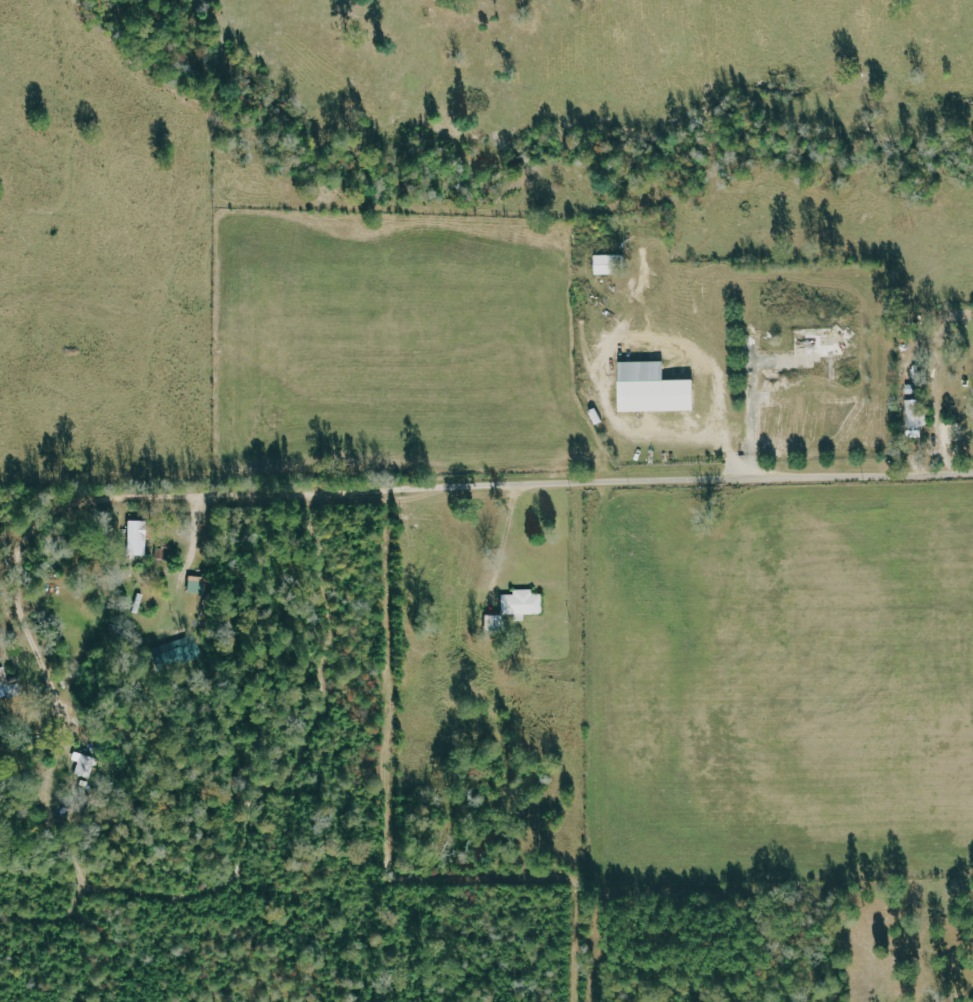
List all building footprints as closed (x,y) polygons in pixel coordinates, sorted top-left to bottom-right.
[(693,411),(692,380),(663,380),(662,361),(617,362),(618,412),(693,411)] [(922,426),(926,426),(925,400),(906,400),(907,438),(922,437),(922,426)] [(127,554),(145,555),(146,520),(128,520),(127,554)] [(541,593),(532,594),(532,589),(512,589),(512,594),(500,594),(500,615),(514,614),(514,621),(523,620),(523,614),(541,614),(541,593)] [(158,671),(200,660),(194,636),(152,648),(158,671)] [(74,759),(80,762),(76,772),(93,778),(99,760),(76,751),(74,759)]
